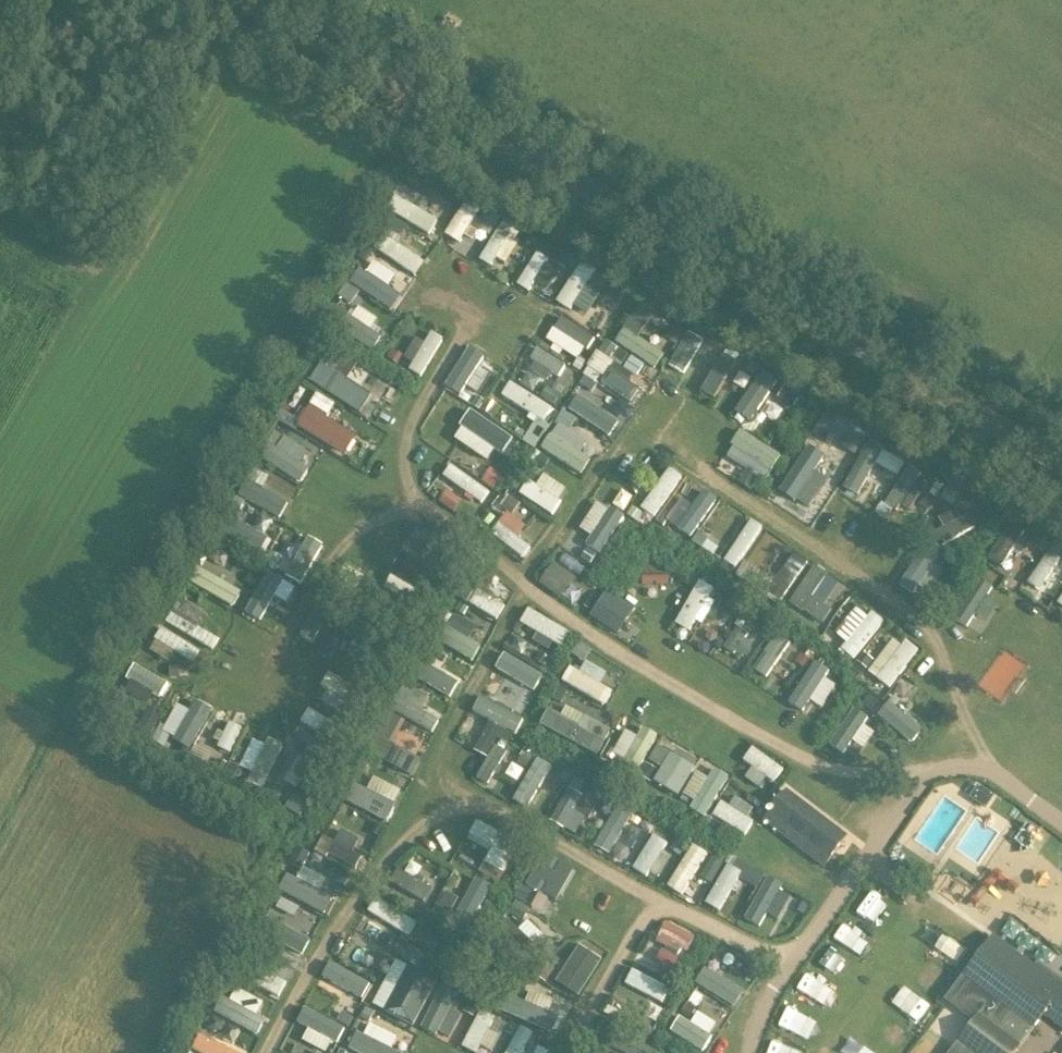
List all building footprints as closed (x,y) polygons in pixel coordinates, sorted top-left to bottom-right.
[(438,221),(422,212),(429,200),(401,184),(386,209),(430,235),(438,221)] [(447,237),(464,243),(471,222),(454,217),(447,237)] [(489,266),(494,257),(505,263),(516,242),(493,230),(478,260),(489,266)] [(412,277),(423,264),(391,238),(380,252),(412,277)] [(533,250),(515,284),(527,291),(546,258),(533,250)] [(387,285),(394,276),(378,264),(359,289),(389,311),(401,295),(387,285)] [(576,266),(554,301),(568,310),(590,275),(576,266)] [(379,337),(368,329),(376,318),(354,302),(336,326),(369,350),(379,337)] [(623,326),(638,337),(649,321),(634,311),(623,326)] [(583,349),(571,340),(579,329),(561,316),(545,337),(575,359),(583,349)] [(620,329),(612,344),(656,366),(664,351),(620,329)] [(429,331),(408,371),(423,378),(444,338),(429,331)] [(685,331),(671,368),(691,375),(704,338),(685,331)] [(406,367),(423,344),(415,338),(398,361),(406,367)] [(443,387),(458,396),(464,385),(477,392),(487,374),(476,368),(483,355),(467,346),(443,387)] [(583,372),(597,382),(611,361),(597,351),(583,372)] [(559,380),(564,360),(533,352),(528,371),(559,380)] [(715,399),(733,359),(719,352),(700,393),(715,399)] [(332,371),(344,379),(353,365),(340,357),(332,371)] [(610,364),(600,383),(632,400),(639,388),(625,381),(629,374),(610,364)] [(310,382),(360,415),(371,398),(321,366),(310,382)] [(531,391),(539,379),(527,371),(519,383),(531,391)] [(751,424),(775,390),(756,377),(733,411),(751,424)] [(543,422),(552,408),(508,381),(499,395),(543,422)] [(578,391),(566,406),(608,437),(619,422),(578,391)] [(310,406),(297,428),(345,457),(357,438),(326,419),(327,416),(310,406)] [(467,409),(457,426),(502,455),(513,438),(467,409)] [(818,419),(813,434),(834,441),(840,426),(818,419)] [(559,422),(552,434),(580,450),(587,438),(559,422)] [(739,429),(723,455),(745,469),(738,480),(755,490),(778,454),(739,429)] [(298,463),(306,452),(275,430),(258,454),(299,483),(308,470),(298,463)] [(551,433),(541,447),(580,475),(590,461),(551,433)] [(825,460),(831,442),(812,435),(806,453),(825,460)] [(859,494),(881,454),(865,446),(843,485),(859,494)] [(807,454),(777,495),(791,505),(821,463),(807,454)] [(484,503),(492,490),(447,464),(440,477),(484,503)] [(640,510),(657,520),(682,476),(665,467),(640,510)] [(920,474),(909,467),(885,505),(896,512),(900,506),(909,512),(926,486),(917,479),(920,474)] [(252,469),(241,501),(283,515),(288,500),(261,491),(267,474),(252,469)] [(536,485),(528,480),(519,492),(550,515),(568,491),(545,473),(536,485)] [(700,501),(693,496),(679,517),(686,522),(685,523),(696,530),(715,502),(705,494),(700,501)] [(569,538),(596,558),(625,520),(598,500),(569,538)] [(523,558),(531,548),(517,536),(526,525),(506,510),(489,532),(523,558)] [(960,520),(955,510),(938,519),(943,529),(935,534),(942,547),(976,528),(969,515),(960,520)] [(670,516),(670,515),(663,511),(656,522),(663,526),(667,521),(670,516)] [(261,548),(267,533),(231,519),(225,535),(240,541),(240,540),(261,548)] [(749,519),(724,561),(738,569),(763,527),(749,519)] [(692,542),(702,549),(707,541),(708,540),(698,533),(692,542)] [(302,534),(282,577),(300,585),(320,543),(302,534)] [(995,534),(989,560),(1006,565),(1013,538),(995,534)] [(918,598),(943,560),(921,546),(896,584),(918,598)] [(770,573),(760,588),(780,602),(808,563),(794,554),(777,578),(770,573)] [(1026,583),(1039,591),(1053,568),(1041,560),(1026,583)] [(550,563),(544,578),(568,588),(574,573),(550,563)] [(367,594),(374,581),(345,564),(338,576),(367,594)] [(196,566),(187,581),(233,607),(241,592),(196,566)] [(803,612),(822,625),(831,612),(812,599),(828,575),(815,566),(789,604),(802,613),(803,612)] [(481,573),(475,591),(509,603),(516,586),(481,573)] [(668,585),(668,577),(642,577),(642,585),(668,585)] [(1000,604),(989,595),(994,588),(980,577),(950,615),(967,627),(976,615),(986,622),(1000,604)] [(386,579),(382,591),(412,602),(417,590),(386,579)] [(674,625),(688,632),(694,620),(701,624),(717,589),(696,580),(674,625)] [(499,619),(505,605),(473,591),(467,604),(499,619)] [(635,609),(608,591),(590,618),(618,636),(635,609)] [(179,602),(166,623),(212,651),(219,641),(180,617),(187,606),(179,602)] [(855,607),(836,633),(847,641),(841,649),(857,660),(885,621),(871,611),(867,616),(855,607)] [(518,628),(560,642),(565,625),(523,612),(518,628)] [(441,644),(473,661),(481,646),(468,640),(476,625),(456,615),(441,644)] [(724,647),(742,656),(753,634),(734,625),(724,647)] [(161,627),(154,641),(192,661),(199,647),(161,627)] [(772,633),(755,672),(770,679),(788,640),(772,633)] [(891,689),(918,654),(894,636),(867,672),(891,689)] [(569,652),(584,661),(591,649),(576,640),(569,652)] [(524,682),(531,668),(504,654),(497,668),(524,682)] [(601,683),(606,673),(585,661),(580,671),(601,683)] [(426,664),(417,680),(449,697),(458,681),(426,664)] [(163,699),(171,686),(137,666),(129,679),(163,699)] [(561,680),(606,706),(614,693),(569,666),(561,680)] [(803,716),(814,690),(828,696),(835,679),(810,668),(791,712),(803,716)] [(439,718),(421,710),(428,695),(402,683),(389,710),(433,730),(439,718)] [(817,693),(803,716),(814,723),(828,699),(817,693)] [(514,734),(523,719),(480,695),(472,710),(514,734)] [(889,700),(877,714),(912,743),(924,729),(889,700)] [(177,738),(191,746),(210,712),(197,704),(177,738)] [(306,708),(298,723),(322,736),(330,721),(306,708)] [(167,737),(177,741),(188,713),(177,709),(167,737)] [(862,749),(877,728),(852,709),(827,743),(842,754),(852,741),(862,749)] [(375,733),(392,742),(403,721),(385,712),(375,733)] [(548,712),(541,725),(597,756),(611,731),(585,717),(579,729),(548,712)] [(230,754),(243,728),(230,721),(217,747),(230,754)] [(498,737),(504,740),(508,733),(488,722),(472,750),(486,758),(474,778),(488,785),(507,752),(493,745),(498,737)] [(643,725),(637,736),(626,730),(612,754),(640,770),(660,735),(643,725)] [(413,774),(420,756),(372,737),(364,755),(413,774)] [(264,790),(286,746),(269,738),(247,782),(264,790)] [(661,768),(653,784),(678,796),(695,762),(660,745),(651,763),(661,768)] [(193,746),(188,756),(206,763),(210,754),(193,746)] [(752,766),(745,777),(758,786),(765,776),(775,783),(783,770),(750,747),(742,759),(752,766)] [(532,757),(513,805),(531,811),(549,764),(532,757)] [(695,800),(689,808),(703,818),(731,778),(715,767),(707,779),(697,772),(683,792),(695,800)] [(367,790),(353,783),(345,801),(386,821),(401,790),(373,776),(367,790)] [(978,786),(970,799),(986,809),(995,797),(978,786)] [(589,820),(596,807),(582,799),(582,798),(568,790),(550,822),(563,830),(574,811),(589,820)] [(826,867),(848,837),(787,791),(764,822),(785,839),(786,837),(826,867)] [(746,832),(755,808),(721,796),(712,819),(746,832)] [(608,856),(626,822),(614,816),(596,849),(608,856)] [(474,820),(466,838),(493,850),(501,831),(474,820)] [(628,822),(619,837),(631,844),(640,829),(628,822)] [(362,858),(351,853),(358,839),(341,831),(335,843),(334,843),(328,854),(355,870),(362,858)] [(653,834),(631,868),(646,877),(667,843),(653,834)] [(689,847),(667,887),(680,894),(702,854),(689,847)] [(732,856),(727,865),(760,881),(764,871),(732,856)] [(546,858),(531,887),(556,900),(571,871),(546,858)] [(718,911),(741,872),(726,864),(704,903),(718,911)] [(426,901),(432,886),(394,871),(388,886),(426,901)] [(788,896),(779,891),(783,884),(766,875),(743,920),(768,933),(788,896)] [(329,900),(324,898),(329,886),(308,877),(298,901),(324,912),(329,900)] [(472,877),(451,926),(469,934),(490,884),(472,877)] [(407,939),(417,925),(376,896),(366,910),(407,939)] [(304,952),(320,917),(277,898),(261,932),(304,952)] [(517,935),(540,946),(546,934),(523,923),(517,935)] [(694,939),(666,925),(660,937),(669,941),(664,951),(677,957),(682,948),(688,951),(694,939)] [(1046,1014),(1061,1026),(1061,989),(994,938),(947,1001),(975,1022),(951,1052),(1016,1052),(1046,1014)] [(715,972),(727,951),(716,945),(704,965),(715,972)] [(578,998),(601,962),(588,953),(573,976),(564,970),(556,983),(578,998)] [(372,1005),(382,1010),(404,964),(394,959),(372,1005)] [(329,960),(320,978),(360,999),(369,982),(329,960)] [(632,966),(623,981),(663,1004),(672,989),(632,966)] [(256,967),(248,981),(279,998),(287,983),(256,967)] [(407,968),(384,1012),(413,1028),(436,983),(407,968)] [(737,1005),(744,989),(700,969),(692,984),(737,1005)] [(229,1002),(217,997),(210,1014),(257,1033),(264,1018),(256,1015),(261,1000),(234,989),(229,1002)] [(548,1012),(553,999),(528,990),(524,1001),(508,994),(501,1012),(552,1033),(558,1016),(548,1012)] [(436,1000),(423,1026),(448,1039),(461,1012),(436,1000)] [(306,1030),(300,1040),(323,1052),(327,1052),(341,1027),(304,1006),(294,1023),(306,1030)] [(491,1052),(492,1052),(505,1023),(478,1011),(464,1041),(491,1052)] [(670,1031),(704,1048),(717,1022),(697,1013),(693,1022),(678,1015),(670,1031)] [(391,1048),(397,1036),(369,1022),(363,1034),(391,1048)] [(626,1052),(659,1052),(606,1024),(598,1038),(626,1052)] [(517,1026),(509,1044),(526,1051),(533,1032),(517,1026)] [(299,1044),(294,1052),(314,1052),(299,1044)] [(523,1050),(509,1044),(505,1052),(522,1052),(523,1050)]
